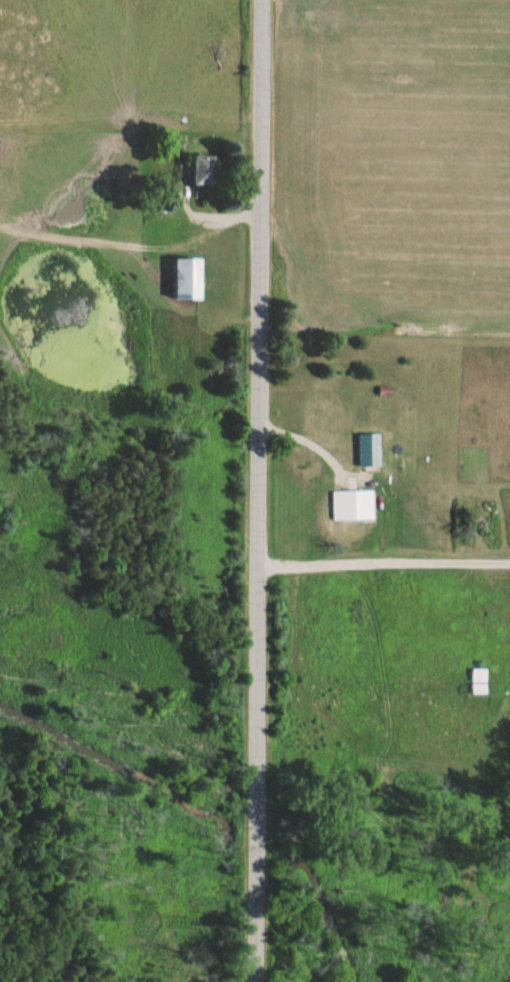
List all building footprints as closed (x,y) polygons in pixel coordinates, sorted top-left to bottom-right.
[(221,154),(193,154),(193,183),(221,183),(221,154)] [(181,298),(208,298),(208,257),(181,257),(181,298)] [(384,432),(361,433),(362,465),(384,465),(384,432)] [(376,519),(376,490),(334,490),(335,519),(376,519)] [(465,694),(480,694),(480,669),(465,669),(465,694)]
